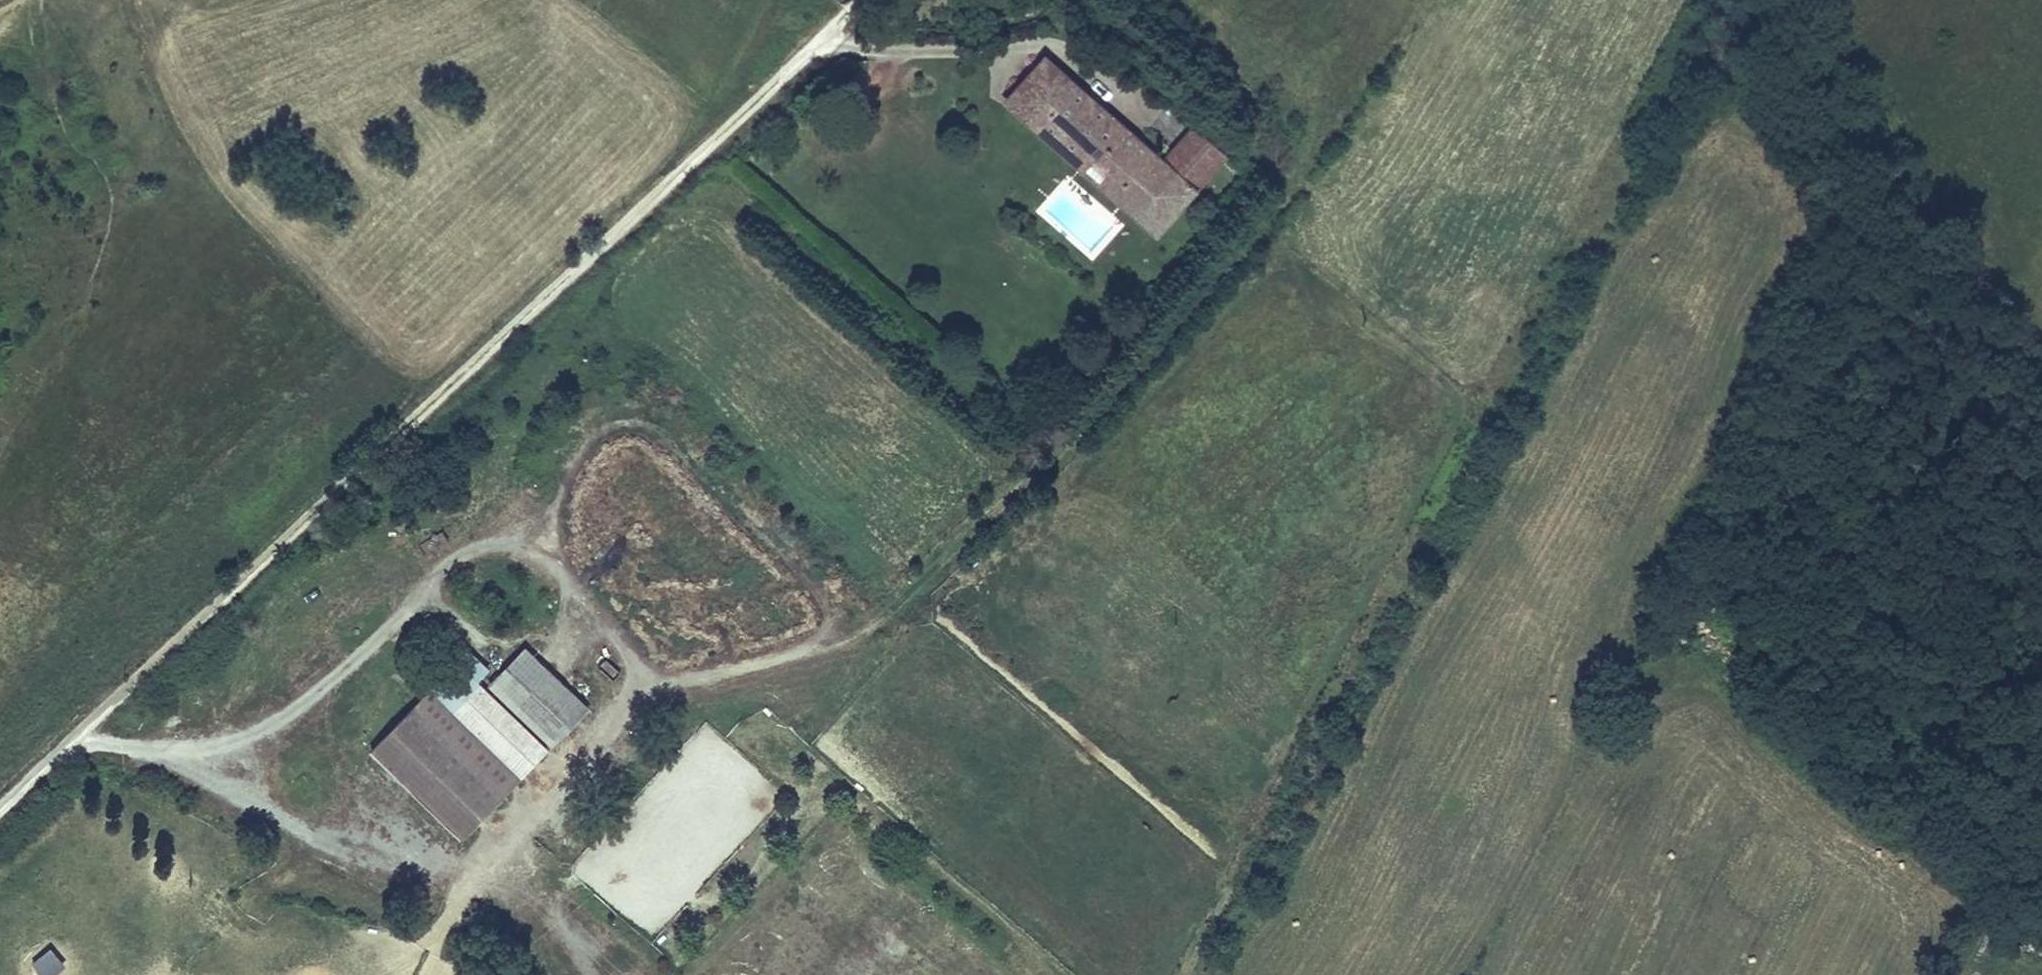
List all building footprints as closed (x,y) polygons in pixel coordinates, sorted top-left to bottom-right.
[(1160,160),(1046,59),(1005,106),(1120,206),(1160,160)] [(1194,127),(1163,162),(1199,193),(1229,158),(1194,127)] [(1120,206),(1158,240),(1199,194),(1199,193),(1163,162),(1160,160),(1120,206)] [(488,689),(553,751),(591,711),(527,649),(488,689)] [(463,844),(553,751),(488,689),(482,684),(493,672),(471,651),(371,756),(463,844)] [(65,970),(50,949),(30,964),(38,974),(58,974),(65,970)]
